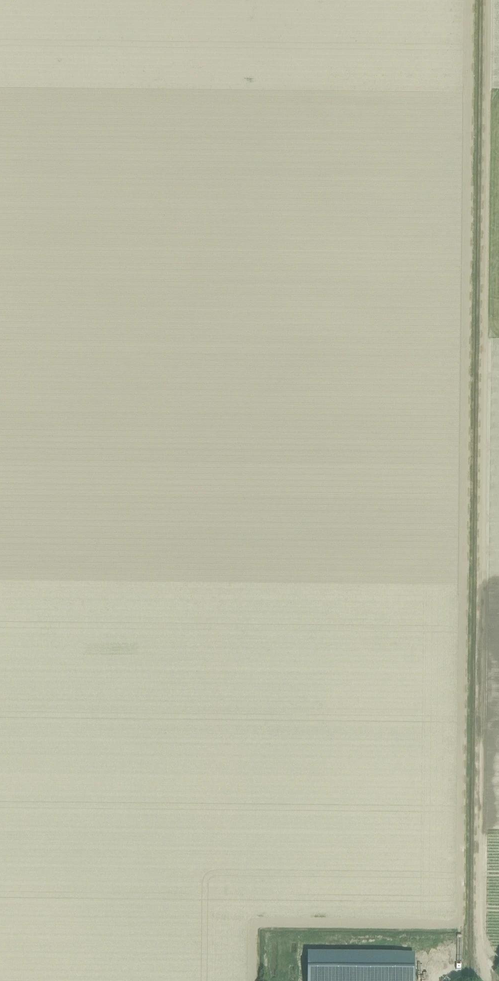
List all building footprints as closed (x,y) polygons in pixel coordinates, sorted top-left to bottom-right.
[(414,958),(307,957),(307,980),(414,980),(414,958)]
